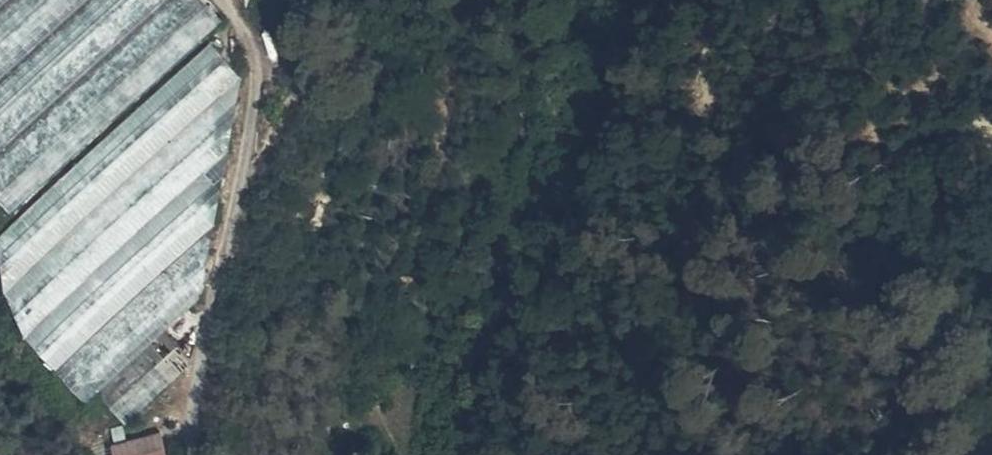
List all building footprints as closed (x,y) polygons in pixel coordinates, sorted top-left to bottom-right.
[(8,211),(85,145),(105,140),(0,228),(0,250),(18,317),(84,395),(103,390),(126,417),(196,358),(167,324),(205,291),(240,70),(210,35),(223,23),(222,19),(206,0),(0,0),(0,202),(8,211)] [(103,443),(106,448),(116,454),(147,454),(142,435),(103,443)] [(103,443),(94,445),(95,454),(116,454),(106,448),(103,443)]
